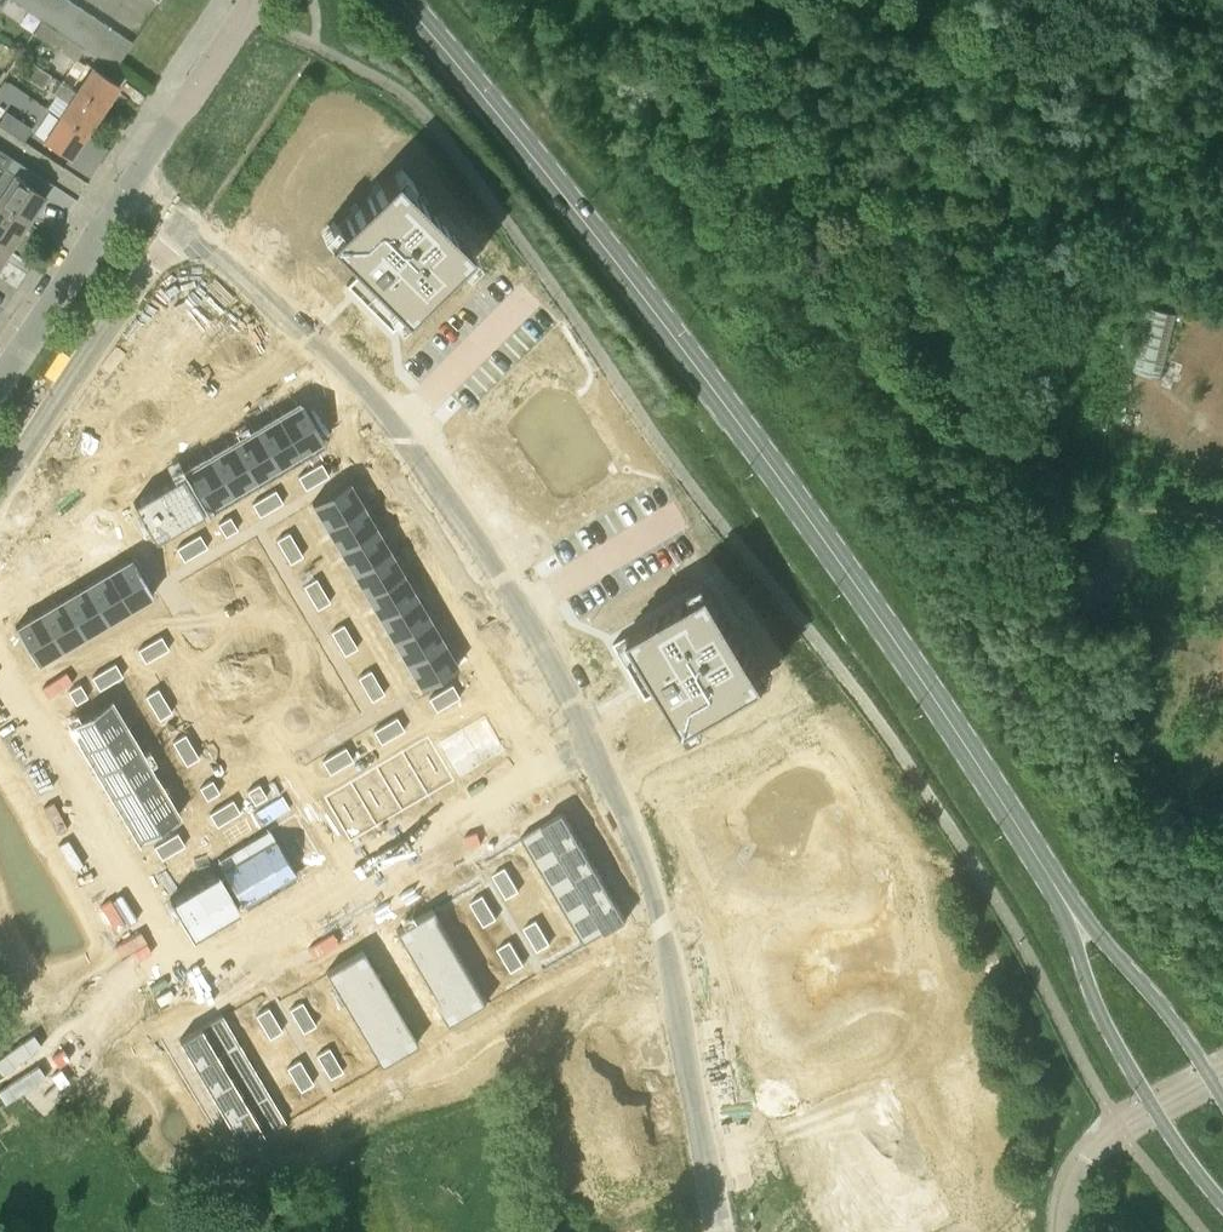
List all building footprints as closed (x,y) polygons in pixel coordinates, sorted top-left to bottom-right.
[(32,0),(14,0),(26,8),(32,0)] [(50,0),(32,0),(26,8),(39,17),(50,0)] [(69,0),(68,0),(50,0),(39,17),(52,25),(69,0)] [(64,34),(81,9),(69,0),(52,25),(64,34)] [(77,42),(94,17),(81,9),(64,34),(77,42)] [(90,51),(107,25),(94,17),(77,42),(90,51)] [(77,60),(78,58),(85,48),(42,19),(33,32),(75,59),(77,60)] [(102,59),(119,34),(107,25),(90,51),(102,59)] [(119,34),(102,59),(115,67),(132,42),(119,34)] [(75,59),(60,81),(102,109),(119,84),(98,71),(92,64),(91,65),(86,62),(85,63),(78,58),(77,60),(75,59)] [(51,74),(37,65),(28,77),(42,87),(51,74)] [(59,114),(87,132),(102,109),(60,81),(54,92),(67,102),(59,114)] [(31,129),(6,113),(0,123),(0,125),(23,140),(31,129)] [(87,132),(59,114),(43,139),(70,157),(87,132)] [(5,168),(12,157),(0,149),(0,167),(0,168),(4,170),(5,168)] [(0,168),(0,204),(27,222),(45,195),(5,168),(4,170),(0,168)] [(393,172),(327,237),(359,269),(376,286),(363,300),(391,328),(470,249),(393,172)] [(10,247),(27,222),(0,204),(0,241),(10,247)] [(0,241),(0,262),(10,247),(0,241)] [(1176,306),(1142,299),(1130,363),(1163,370),(1176,306)] [(302,402),(278,416),(300,453),(323,439),(302,402)] [(278,416),(255,430),(277,466),(300,453),(278,416)] [(255,430),(232,443),(254,480),(277,466),(255,430)] [(232,443),(209,457),(231,493),(254,480),(232,443)] [(209,457),(186,471),(207,507),(231,493),(209,457)] [(321,462),(309,469),(317,481),(328,475),(321,462)] [(309,469),(298,476),(305,488),(317,481),(309,469)] [(181,474),(157,488),(179,524),(202,510),(181,474)] [(348,480),(312,502),(326,526),(362,504),(348,480)] [(157,488),(133,502),(155,538),(179,524),(157,488)] [(275,489),(263,496),(271,509),(283,502),(275,489)] [(263,496),(252,503),(259,515),(271,509),(263,496)] [(362,504),(326,526),(339,549),(376,527),(362,504)] [(230,516),(218,523),(225,536),(237,529),(230,516)] [(376,527),(339,549),(353,572),(389,550),(376,527)] [(289,532),(276,539),(283,551),(296,543),(289,532)] [(200,534),(188,540),(196,553),(207,546),(200,534)] [(188,540),(176,547),(184,560),(196,553),(188,540)] [(296,543),(283,551),(290,562),(303,555),(296,543)] [(389,550),(353,572),(366,595),(403,573),(389,550)] [(131,557),(108,571),(129,608),(153,594),(131,557)] [(108,571),(85,585),(106,622),(129,608),(108,571)] [(403,573),(366,595),(380,618),(416,596),(403,573)] [(316,577),(303,585),(310,597),(323,589),(316,577)] [(709,583),(613,640),(633,675),(650,665),(685,725),(765,677),(709,583)] [(85,585),(62,599),(83,635),(106,622),(85,585)] [(323,589),(310,597),(317,608),(330,601),(323,589)] [(416,596),(380,618),(393,640),(430,619),(416,596)] [(62,599),(39,612),(60,649),(83,635),(62,599)] [(39,612),(15,626),(37,663),(60,649),(39,612)] [(430,619),(393,640),(407,663),(444,642),(430,619)] [(343,623),(331,631),(337,642),(350,635),(343,623)] [(161,635),(149,642),(157,655),(168,648),(161,635)] [(350,635),(337,642),(344,654),(357,647),(350,635)] [(149,642),(138,649),(145,661),(157,655),(149,642)] [(444,642),(407,663),(421,687),(457,665),(444,642)] [(115,662),(103,669),(111,682),(123,675),(115,662)] [(103,669),(92,676),(99,689),(111,682),(103,669)] [(370,669),(358,677),(365,688),(377,681),(370,669)] [(377,681),(365,688),(371,700),(384,692),(377,681)] [(80,683),(68,690),(76,703),(87,696),(80,683)] [(452,683),(440,690),(448,703),(459,696),(452,683)] [(158,688),(145,695),(152,707),(165,699),(158,688)] [(440,690),(429,697),(436,710),(448,703),(440,690)] [(165,699),(152,707),(159,718),(172,711),(165,699)] [(109,700),(72,722),(86,746),(123,724),(109,700)] [(485,712),(462,726),(483,763),(507,749),(485,712)] [(397,716),(385,723),(393,736),(404,729),(397,716)] [(385,723),(374,730),(381,742),(393,736),(385,723)] [(123,724),(86,746),(100,769),(136,747),(123,724)] [(462,726),(438,740),(460,777),(483,763),(462,726)] [(185,733),(172,741),(179,753),(192,745),(185,733)] [(428,735),(401,750),(428,796),(455,780),(428,735)] [(192,745),(179,753),(186,764),(199,757),(192,745)] [(345,746),(334,753),(341,766),(353,759),(345,746)] [(136,747),(100,769),(113,792),(150,770),(136,747)] [(401,750),(376,766),(403,811),(428,796),(401,750)] [(334,753),(322,760),(330,773),(341,766),(334,753)] [(376,766),(350,781),(377,826),(403,811),(376,766)] [(150,770),(113,792),(127,815),(163,793),(150,770)] [(212,779),(200,787),(207,799),(219,791),(212,779)] [(350,781),(324,796),(351,842),(377,826),(350,781)] [(259,783),(247,790),(254,803),(266,796),(259,783)] [(163,793),(127,815),(141,838),(177,817),(163,793)] [(232,799),(221,805),(228,818),(240,811),(232,799)] [(221,805),(209,812),(217,825),(228,818),(221,805)] [(563,812),(521,837),(537,864),(579,839),(563,812)] [(295,813),(269,828),(296,874),(322,858),(295,813)] [(269,828),(243,844),(270,889),(296,874),(269,828)] [(177,831),(166,838),(173,851),(185,844),(177,831)] [(166,838),(154,845),(162,858),(173,851),(166,838)] [(579,839),(537,864),(552,890),(595,865),(579,839)] [(243,844),(217,859),(244,905),(270,889),(243,844)] [(595,865),(552,890),(568,917),(610,892),(595,865)] [(505,867),(492,875),(499,886),(512,879),(505,867)] [(217,871),(193,885),(215,922),(239,908),(217,871)] [(512,879),(499,886),(506,898),(518,891),(512,879)] [(193,885),(170,899),(191,936),(215,922),(193,885)] [(610,892),(568,917),(584,944),(626,919),(610,892)] [(483,894),(470,902),(477,913),(490,906),(483,894)] [(490,906),(477,913),(484,925),(497,917),(490,906)] [(432,908),(396,929),(410,953),(447,931),(432,908)] [(536,920),(523,927),(530,939),(543,932),(536,920)] [(447,931),(410,953),(423,976),(460,954),(447,931)] [(543,932),(530,939),(537,951),(550,943),(543,932)] [(510,940),(498,947),(504,959),(517,952),(510,940)] [(362,949),(326,971),(340,994),(376,973),(362,949)] [(517,952),(504,959),(511,971),(524,963),(517,952)] [(460,954),(423,976),(437,999),(474,977),(460,954)] [(376,973),(340,994),(353,1017),(390,996),(376,973)] [(474,977),(437,999),(451,1023),(488,1001),(474,977)] [(390,996),(353,1017),(367,1040),(404,1019),(390,996)] [(302,1001),(289,1009),(296,1020),(309,1013),(302,1001)] [(268,1007),(256,1015),(262,1026),(275,1019),(268,1007)] [(309,1013),(296,1020),(303,1032),(316,1024),(309,1013)] [(221,1014),(179,1039),(195,1066),(237,1041),(221,1014)] [(275,1019),(262,1026),(269,1038),(282,1030),(275,1019)] [(404,1019),(367,1040),(381,1064),(418,1042),(404,1019)] [(237,1041),(195,1066),(210,1092),(253,1067),(237,1041)] [(329,1047),(316,1054),(323,1066),(336,1059),(329,1047)] [(336,1059),(323,1066),(330,1078),(343,1070),(336,1059)] [(299,1060),(287,1067),(294,1079),(306,1071),(299,1060)] [(253,1067),(210,1092),(226,1119),(268,1094),(253,1067)] [(306,1071),(294,1079),(300,1090),(313,1083),(306,1071)] [(886,1079),(782,1124),(798,1161),(803,1159),(816,1190),(811,1192),(827,1229),(931,1184),(915,1147),(913,1148),(900,1117),(902,1116),(886,1079)] [(268,1094),(226,1119),(242,1146),(285,1121),(268,1094)]
